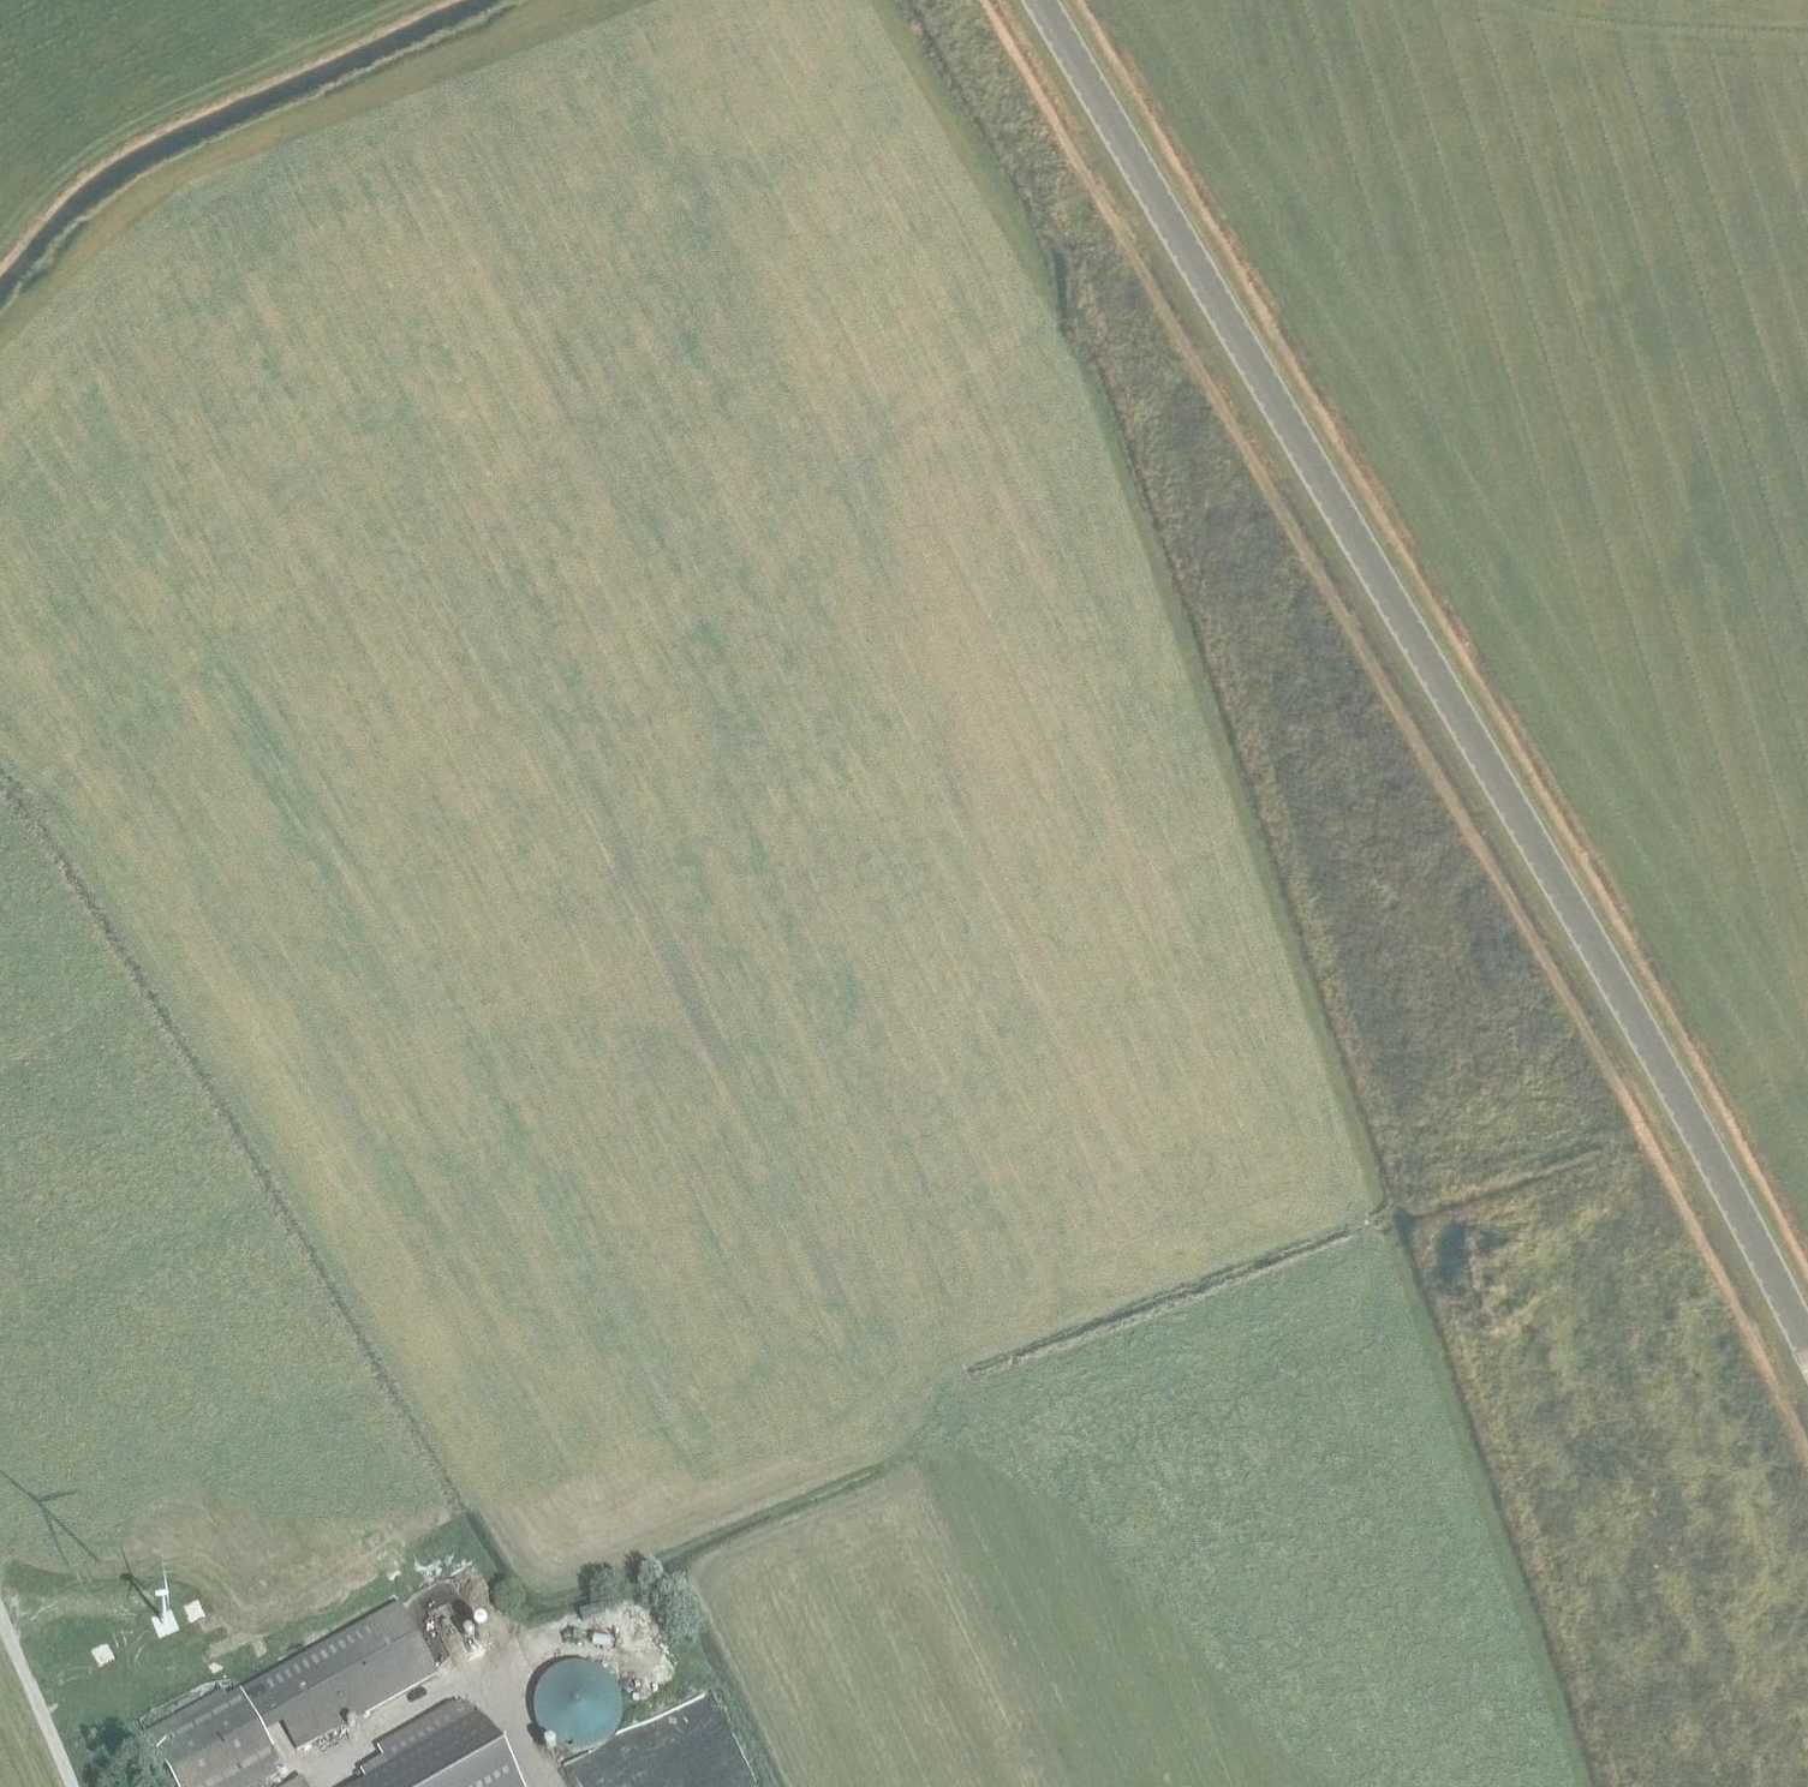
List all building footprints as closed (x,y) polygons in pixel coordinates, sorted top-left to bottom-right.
[(144,1732),(157,1754),(175,1786),(251,1786),(276,1773),(271,1763),(277,1759),(278,1759),(264,1736),(283,1725),(289,1736),(296,1749),(435,1672),(399,1606),(398,1604),(283,1668),(273,1673),(240,1691),(227,1698),(221,1689),(144,1732)] [(590,1667),(577,1665),(565,1667),(554,1672),(544,1680),(538,1691),(534,1703),(534,1715),(538,1727),(544,1737),(554,1746),(565,1751),(577,1753),(590,1751),(601,1746),(610,1737),(617,1727),(621,1715),(621,1703),(617,1691),(610,1680),(601,1672),(590,1667)] [(453,1707),(437,1716),(378,1750),(383,1758),(361,1772),(366,1781),(355,1786),(519,1786),(477,1714),(453,1707)] [(656,1743),(632,1754),(624,1737),(568,1762),(580,1786),(677,1786),(656,1743)] [(298,1775),(281,1786),(307,1786),(298,1775)]
